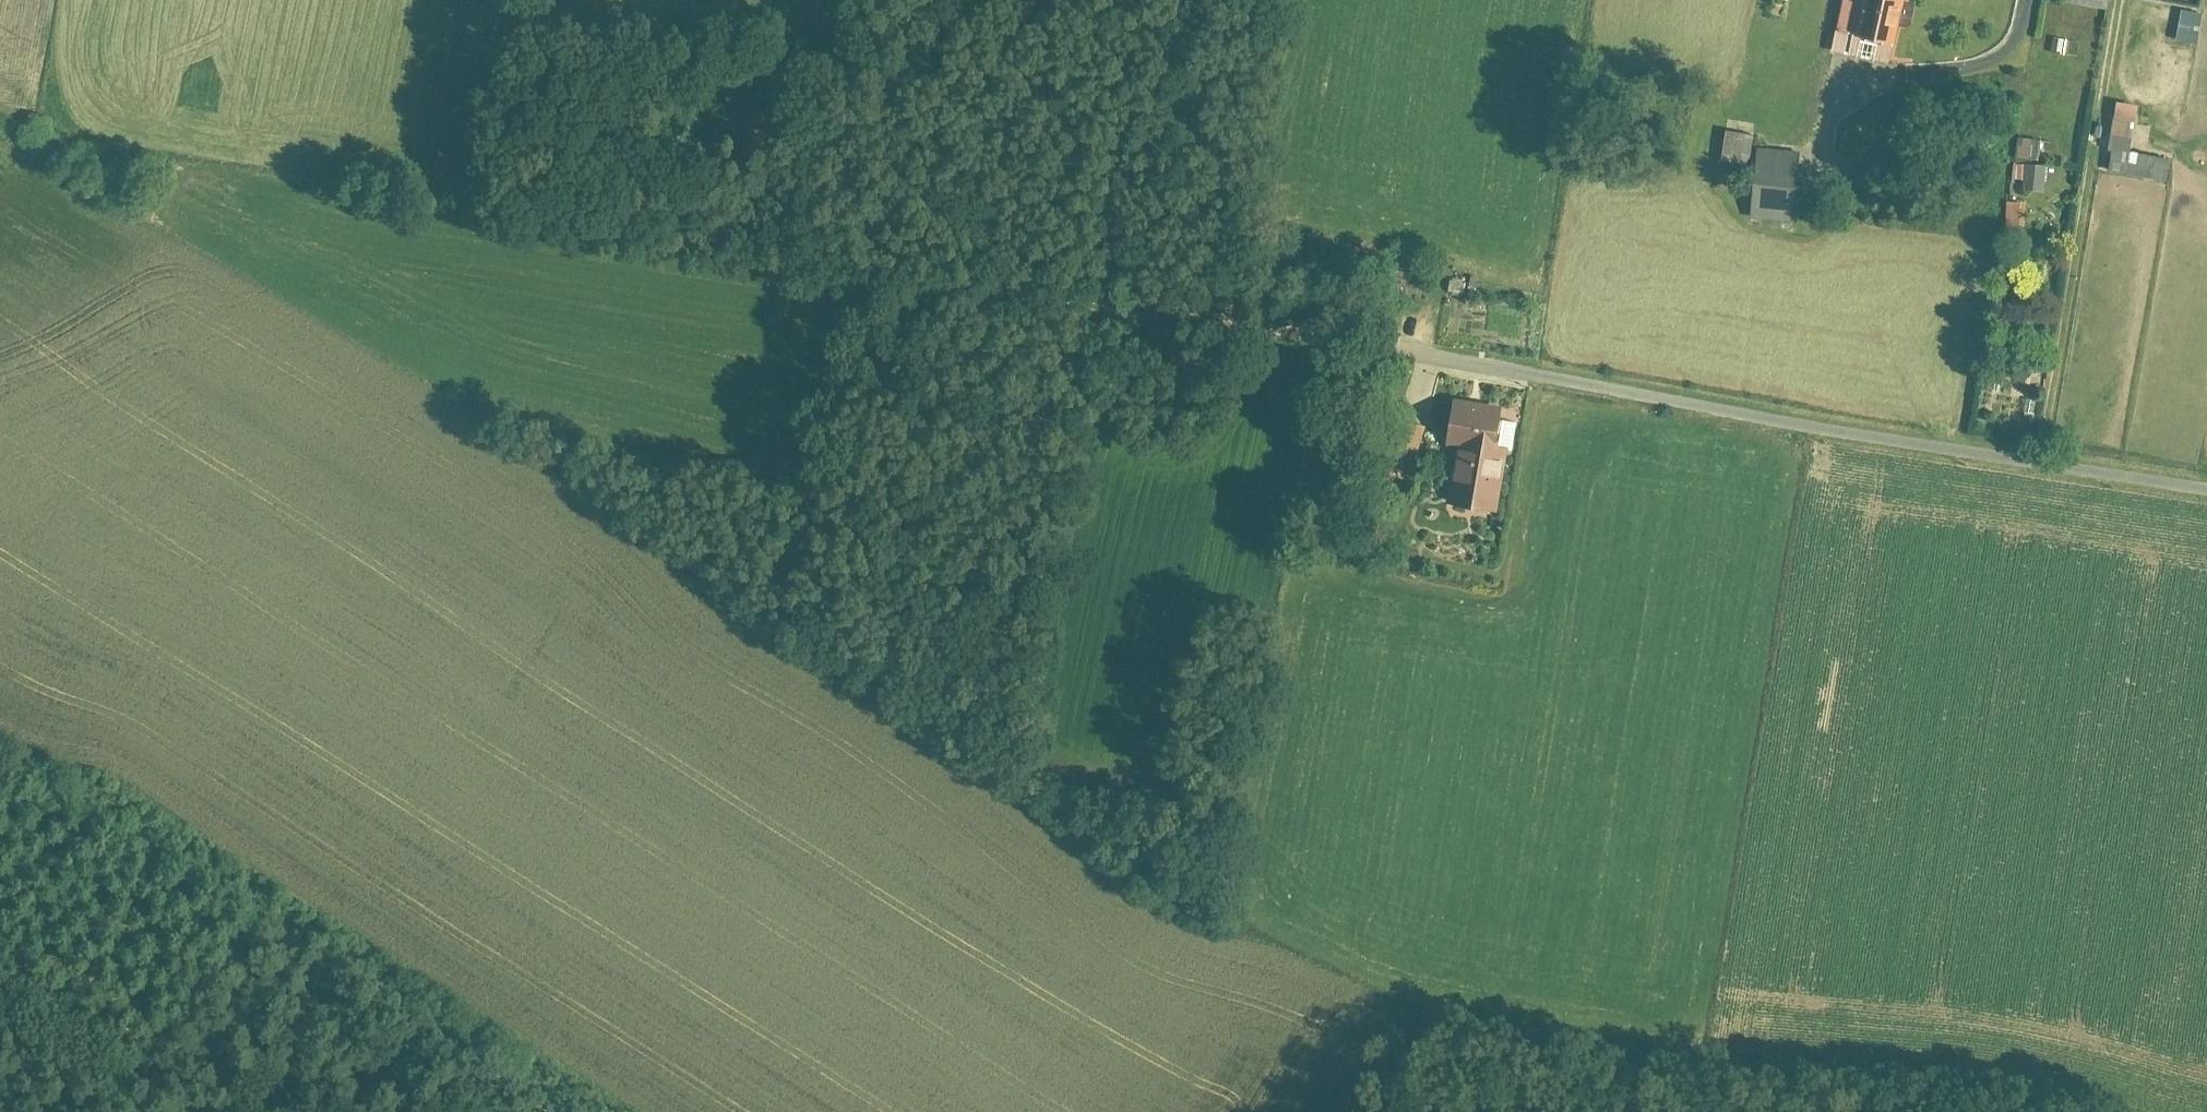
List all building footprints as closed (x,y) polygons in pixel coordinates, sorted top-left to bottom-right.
[(1827,30),(1881,40),(1890,0),(1832,0),(1827,30)] [(2105,10),(2107,0),(2061,0),(2061,1),(2105,10)] [(2166,178),(2170,149),(2130,142),(2136,106),(2105,101),(2094,166),(2166,178)] [(1720,128),(1716,157),(1746,162),(1751,132),(1720,128)] [(1745,216),(1790,223),(1799,163),(1755,156),(1745,216)] [(1461,442),(1452,500),(1494,507),(1504,447),(1494,445),(1500,409),(1455,402),(1448,440),(1461,442)]
